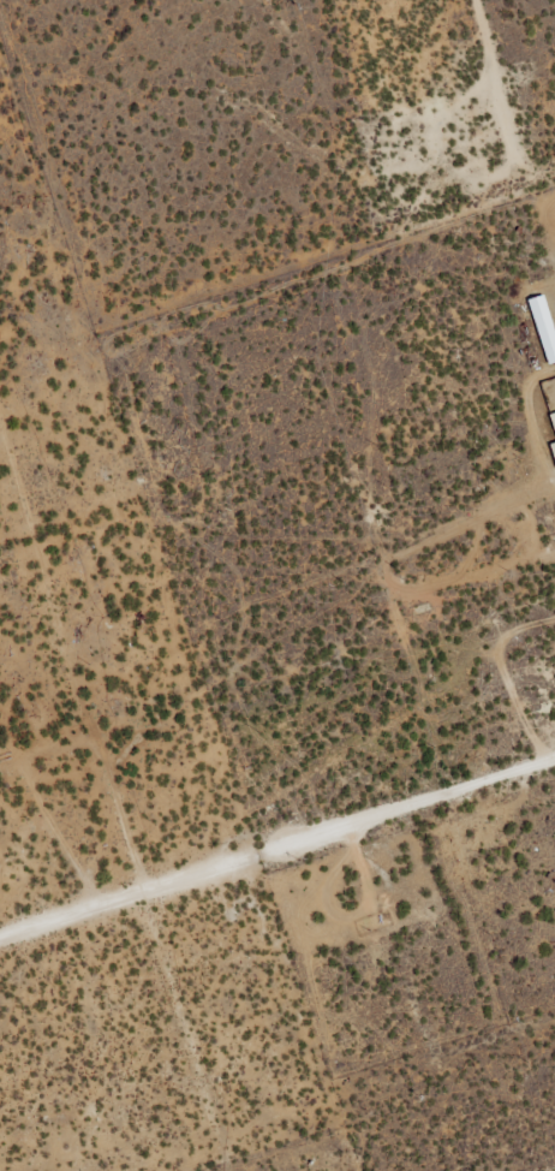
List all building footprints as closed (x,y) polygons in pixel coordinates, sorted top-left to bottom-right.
[(549,365),(554,363),(554,320),(549,294),(533,298),(549,365)]
